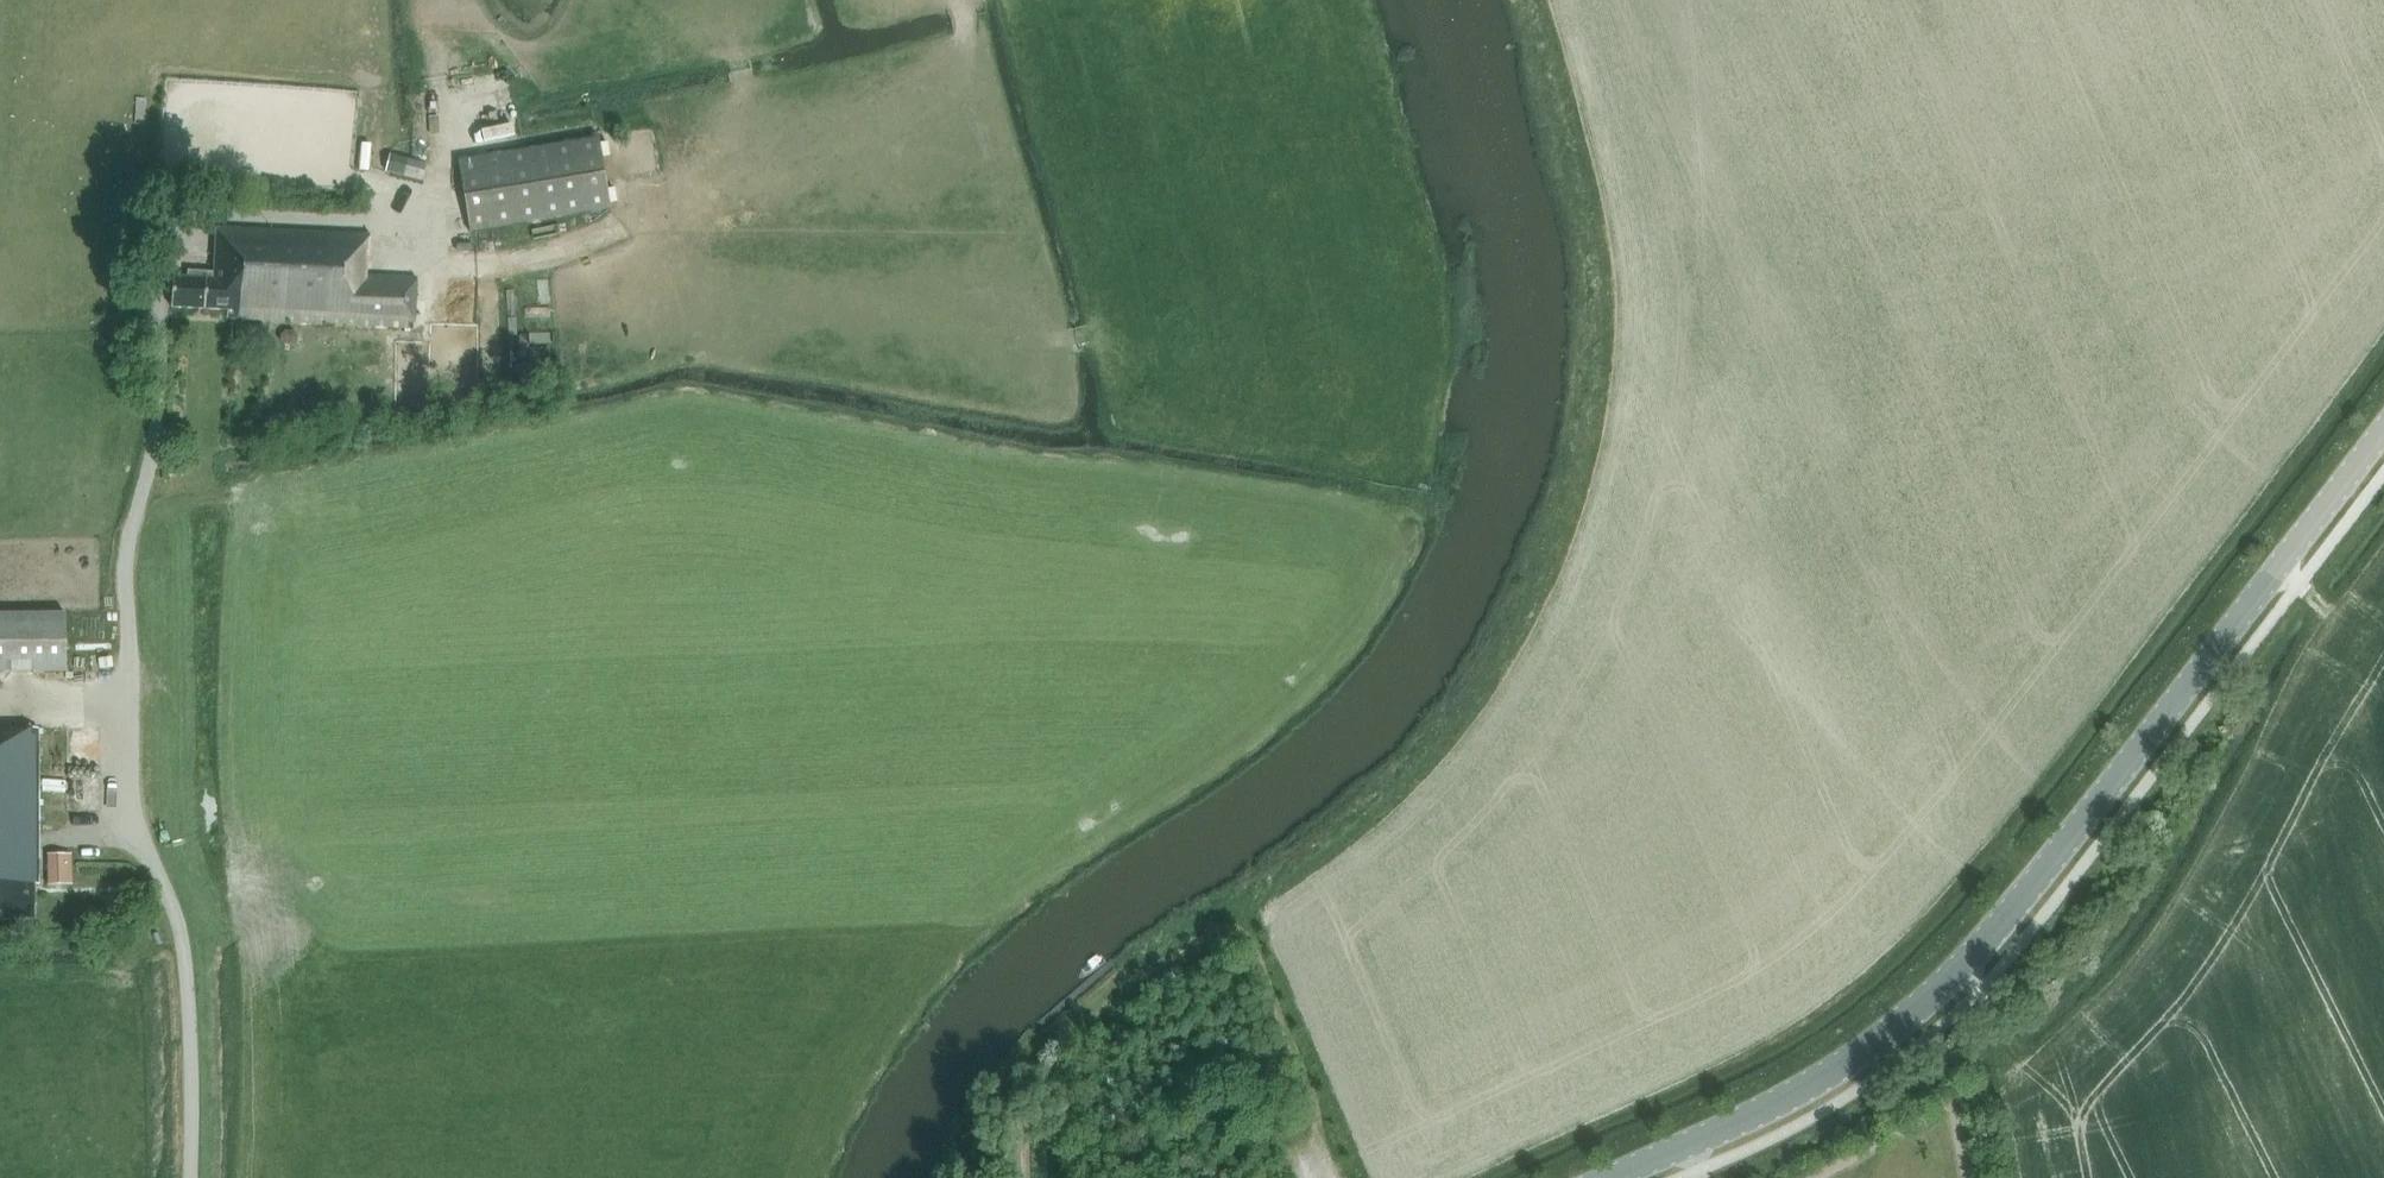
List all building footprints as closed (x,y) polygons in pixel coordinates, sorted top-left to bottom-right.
[(466,208),(469,229),(470,233),(610,209),(598,137),(458,160),(466,208)] [(386,171),(423,180),(427,164),(391,155),(386,171)] [(227,318),(415,327),(418,278),(366,276),(369,234),(217,227),(215,272),(188,271),(188,278),(174,277),(172,307),(228,310),(227,318)] [(67,614),(0,614),(0,672),(67,672),(67,614)] [(0,729),(0,917),(33,917),(33,885),(39,884),(39,728),(0,729)] [(71,853),(47,854),(48,871),(72,871),(71,853)] [(999,1129),(999,1114),(986,1114),(986,1129),(999,1129)]
